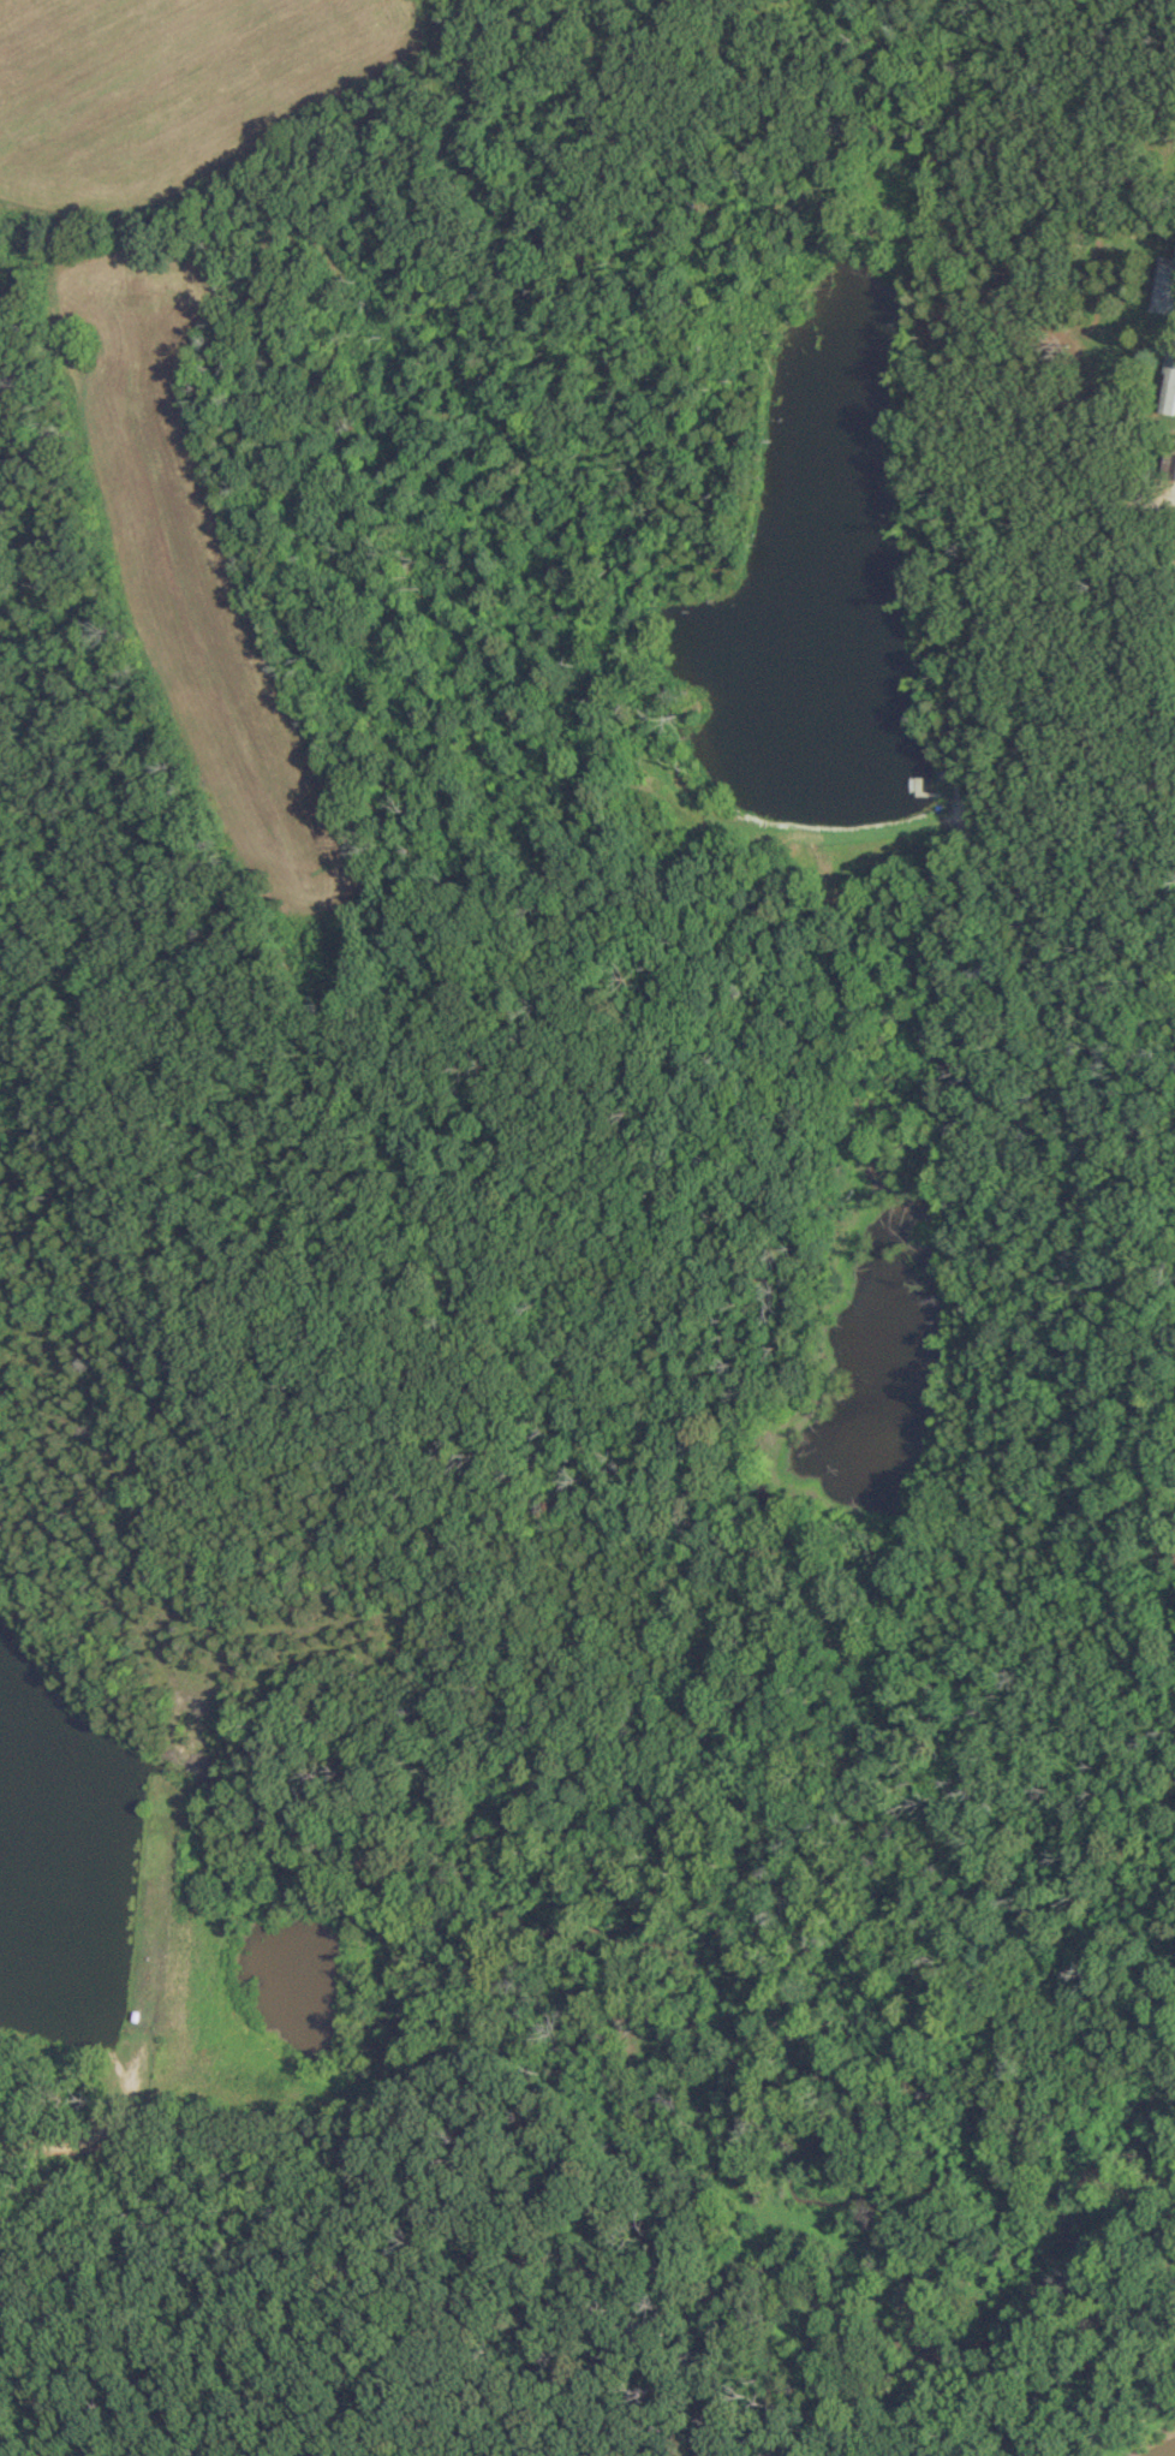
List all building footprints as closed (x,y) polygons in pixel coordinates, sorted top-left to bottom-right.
[(1174,313),(1174,261),(1159,259),(1153,311),(1174,313)] [(1169,349),(1160,412),(1174,414),(1174,350),(1169,349)]
